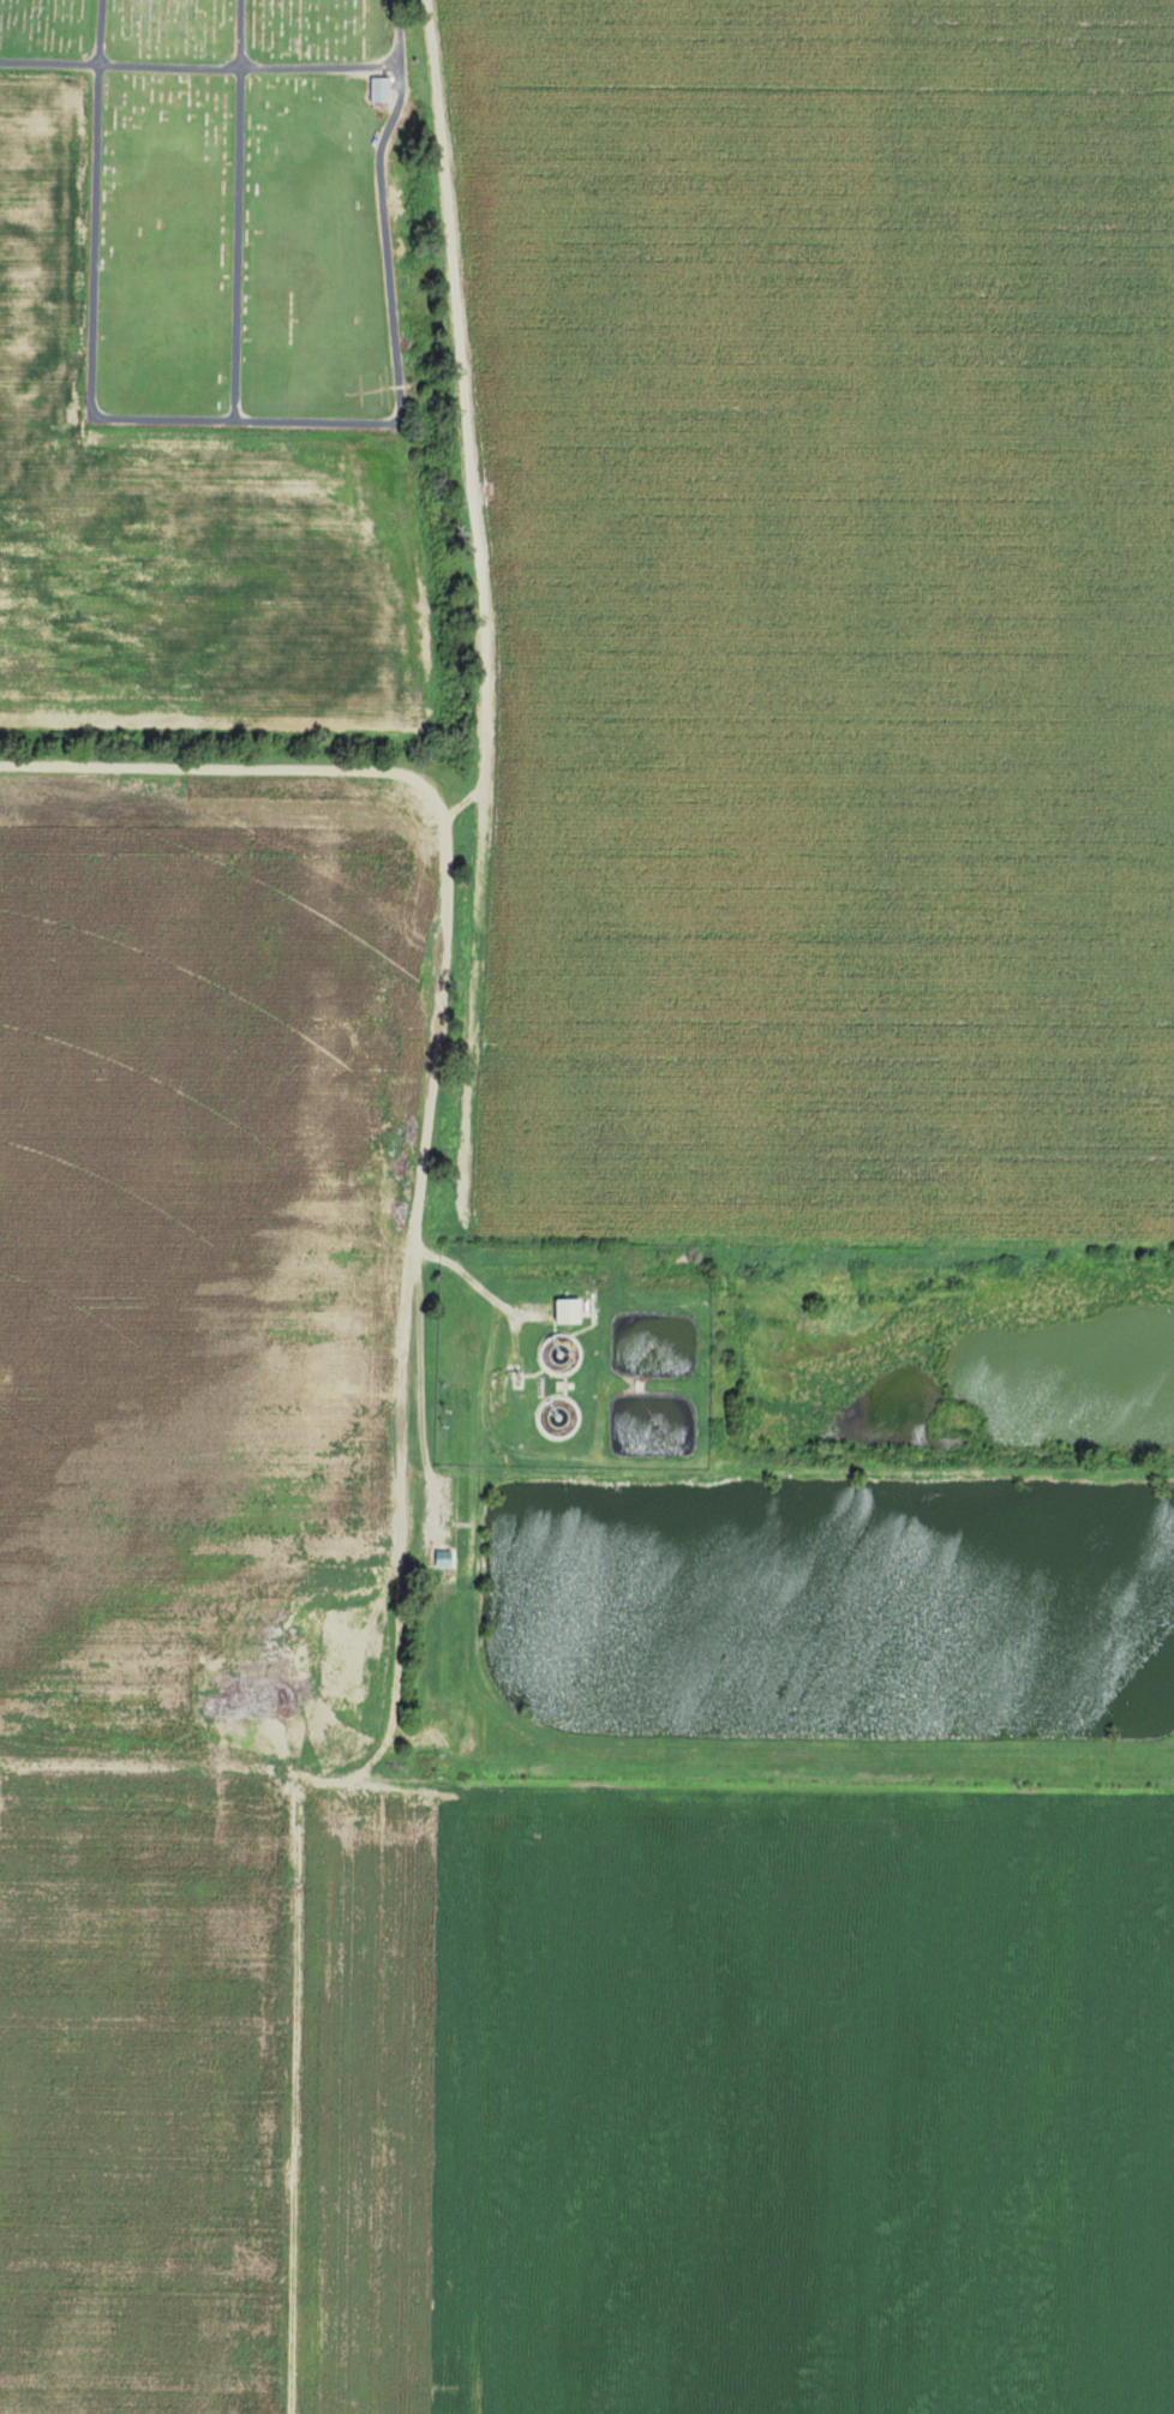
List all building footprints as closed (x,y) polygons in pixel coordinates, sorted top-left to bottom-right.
[(392,79),(373,78),(373,103),(392,104),(392,79)] [(582,1299),(558,1300),(558,1324),(583,1323),(582,1299)] [(454,1552),(438,1551),(438,1568),(453,1568),(454,1552)]
